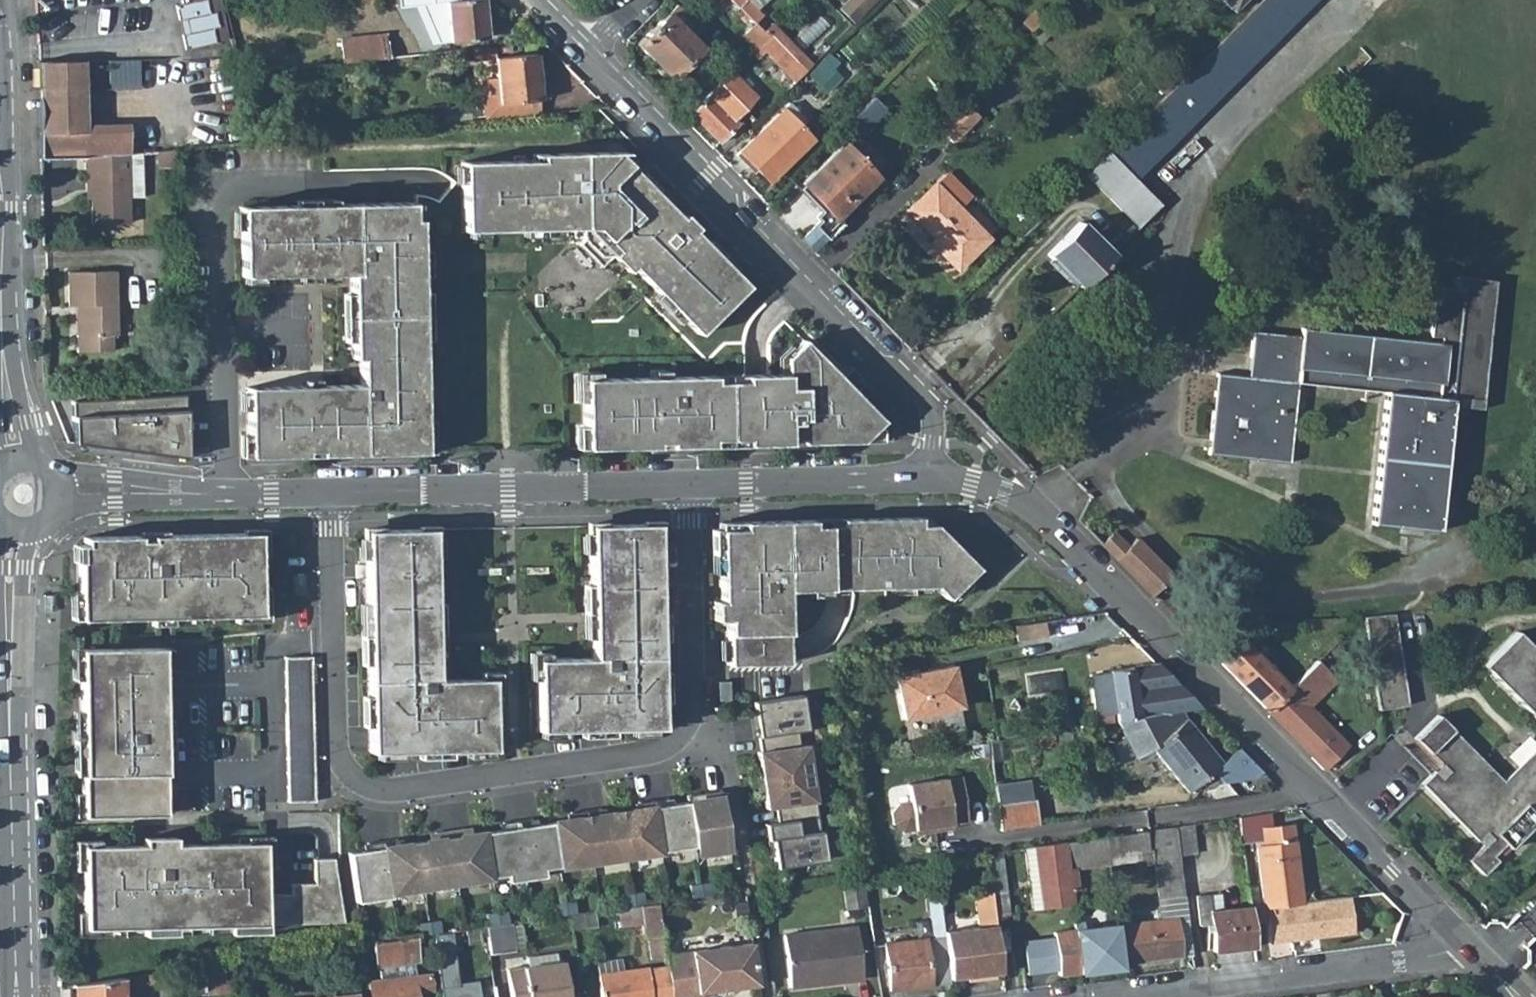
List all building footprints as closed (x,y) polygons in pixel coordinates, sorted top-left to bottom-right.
[(221,0),(191,0),(187,0),(171,2),(175,44),(224,40),(221,0)] [(450,52),(449,38),(485,35),(482,0),(470,0),(445,3),(446,16),(448,34),(432,35),(341,45),(342,63),(450,52)] [(731,0),(717,0),(716,1),(734,18),(730,21),(755,46),(766,35),(754,22),(737,6),(731,0)] [(756,0),(744,0),(737,6),(754,22),(766,10),(760,4),(756,0)] [(875,0),(846,0),(840,8),(857,21),(875,0)] [(1200,58),(1225,84),(1310,0),(1259,0),(1200,58)] [(1228,10),(1238,0),(1218,0),(1228,10)] [(681,28),(689,21),(674,5),(666,13),(681,28)] [(650,59),(654,56),(672,74),(699,47),(681,28),(666,13),(636,43),(650,59)] [(432,35),(448,34),(446,16),(430,17),(432,35)] [(803,72),(766,35),(755,46),(751,51),(758,58),(765,52),(780,68),(782,67),(785,71),(775,81),(784,91),(803,72)] [(473,61),(495,59),(493,48),(472,50),(473,61)] [(495,59),(499,118),(540,114),(535,55),(495,59)] [(1106,151),(1131,176),(1225,84),(1200,58),(1115,142),(1106,151)] [(805,76),(812,82),(826,69),(820,62),(805,76)] [(85,114),(84,63),(37,64),(40,159),(76,159),(84,159),(124,155),(131,155),(128,123),(104,125),(104,114),(85,114)] [(719,83),(689,112),(720,141),(736,125),(732,120),(755,98),(729,72),(719,83)] [(882,108),(872,98),(849,122),(859,131),(882,108)] [(965,101),(939,127),(952,142),(979,115),(965,101)] [(797,126),(804,120),(787,103),(781,109),(797,126)] [(748,161),(768,181),(811,140),(797,126),(781,109),(735,155),(744,164),(748,161)] [(873,177),(841,143),(800,183),(824,207),(815,215),(818,219),(800,238),(813,251),(842,223),(835,215),(873,177)] [(175,150),(155,152),(156,170),(175,170),(175,150)] [(1142,222),(1159,205),(1131,176),(1106,151),(1089,168),(1142,222)] [(583,154),(541,155),(542,162),(534,162),(465,163),(465,166),(465,183),(465,192),(467,192),(467,202),(466,202),(466,231),(470,231),(488,231),(525,230),(544,230),(563,229),(584,229),(584,241),(602,258),(613,258),(628,273),(632,268),(657,294),(683,321),(698,336),(720,315),(719,314),(726,308),(727,308),(748,288),(733,273),(707,246),(693,232),(697,229),(684,216),(681,220),(668,206),(642,179),(630,167),(628,165),(616,153),(583,154)] [(632,162),(623,153),(616,153),(628,165),(632,162)] [(124,155),(125,199),(140,199),(139,154),(131,155),(124,155)] [(91,225),(126,224),(125,199),(124,155),(84,159),(84,178),(90,178),(91,225)] [(942,173),(932,183),(957,208),(967,197),(942,173)] [(642,179),(668,206),(672,202),(649,178),(646,175),(642,179)] [(932,183),(905,210),(927,232),(929,229),(935,235),(928,242),(954,269),(986,237),(957,208),(932,183)] [(295,199),(295,207),(335,206),(335,199),(295,199)] [(349,293),(350,318),(420,316),(419,291),(419,277),(418,251),(418,222),(412,222),(412,205),(391,205),(335,206),(295,207),(239,208),(239,211),(239,230),(240,276),(243,276),(261,276),(299,275),(334,274),(349,274),(349,293)] [(239,230),(239,211),(231,211),(232,230),(233,230),(239,230)] [(1046,252),(1078,285),(1110,253),(1078,220),(1046,252)] [(711,242),(707,246),(733,273),(737,269),(711,242)] [(427,250),(418,251),(419,277),(427,277),(427,250)] [(107,334),(113,333),(112,271),(65,272),(66,304),(72,304),(78,304),(78,330),(72,330),(73,350),(107,350),(107,334)] [(261,276),(243,276),(243,284),(261,284),(261,276)] [(1385,391),(1372,522),(1436,528),(1452,398),(1458,399),(1457,408),(1487,411),(1503,283),(1463,278),(1462,291),(1443,289),(1437,335),(1449,337),(1447,345),(1303,329),(1302,336),(1254,331),(1252,350),(1248,376),(1217,373),(1208,453),(1287,461),(1297,382),(1385,391)] [(419,291),(420,316),(429,316),(428,291),(419,291)] [(350,318),(349,293),(341,293),(341,318),(350,318)] [(683,321),(657,294),(653,298),(679,325),(683,321)] [(420,341),(420,316),(350,318),(350,343),(351,358),(359,358),(360,384),(318,385),(317,385),(299,385),(244,387),(244,391),(244,410),(245,434),(245,456),(303,454),(303,451),(317,450),(317,454),(360,453),(422,452),(422,420),(421,387),(420,341)] [(429,316),(420,316),(420,341),(429,341),(429,316)] [(350,343),(350,318),(341,318),(342,343),(350,343)] [(785,360),(785,376),(778,376),(770,376),(742,377),(742,382),(725,383),(727,439),(745,438),(745,445),(786,445),(860,443),(876,427),(881,421),(803,342),(793,352),(785,360)] [(778,376),(785,376),(785,360),(793,352),(788,348),(778,359),(778,376)] [(575,402),(582,402),(581,380),(597,379),(597,373),(574,373),(575,402)] [(725,383),(711,383),(711,377),(667,378),(651,378),(597,379),(581,380),(582,402),(582,411),(583,411),(583,417),(582,418),(582,427),(583,449),(643,447),(652,447),(652,442),(667,442),(668,447),(708,446),(708,439),(727,439),(725,383)] [(429,387),(421,387),(422,420),(430,419),(429,387)] [(184,394),(70,401),(72,441),(185,457),(184,394)] [(430,419),(422,420),(422,452),(431,452),(430,419)] [(583,449),(582,427),(574,427),(575,449),(583,449)] [(881,432),(876,427),(860,443),(881,443),(881,432)] [(245,456),(245,434),(237,434),(238,456),(245,456)] [(668,447),(667,442),(652,442),(652,447),(643,447),(643,452),(668,452),(668,447)] [(724,620),(725,640),(785,638),(784,596),(885,594),(885,585),(898,585),(898,593),(934,593),(948,602),(975,568),(933,526),(919,526),(918,518),(840,520),(840,526),(810,526),(810,520),(740,522),(740,529),(716,529),(718,587),(725,587),(725,599),(718,599),(718,602),(719,620),(724,620)] [(659,727),(654,524),(587,525),(590,658),(534,659),(536,730),(659,727)] [(431,529),(363,530),(368,752),(491,749),(489,678),(434,679),(431,529)] [(258,614),(256,532),(81,536),(81,543),(74,544),(76,618),(258,614)] [(1115,558),(1127,546),(1113,532),(1102,544),(1115,558)] [(1151,594),(1170,574),(1134,539),(1127,546),(1115,558),(1151,594)] [(303,575),(292,576),(292,595),(303,594),(303,575)] [(1392,615),(1362,618),(1373,712),(1403,708),(1392,615)] [(1046,620),(1016,622),(1017,637),(1047,635),(1046,620)] [(1195,638),(1216,660),(1225,651),(1204,630),(1195,638)] [(1514,633),(1480,667),(1535,723),(1535,654),(1514,633)] [(784,663),(785,638),(725,640),(727,665),(784,663)] [(1216,660),(1265,710),(1289,689),(1239,638),(1225,651),(1216,660)] [(159,646),(77,648),(80,815),(162,814),(159,646)] [(283,658),(286,802),(314,801),(312,738),(311,657),(283,658)] [(1154,663),(1108,672),(1114,713),(1115,721),(1181,710),(1198,707),(1154,663)] [(1265,710),(1324,769),(1347,747),(1308,708),(1335,682),(1317,663),(1289,689),(1265,710)] [(892,677),(902,724),(960,712),(951,665),(892,677)] [(1114,713),(1108,672),(1088,674),(1094,715),(1114,713)] [(730,682),(719,682),(719,701),(730,701),(730,682)] [(803,697),(754,703),(759,738),(798,733),(807,732),(818,730),(816,720),(806,721),(803,697)] [(1261,772),(1239,749),(1222,764),(1186,721),(1181,710),(1115,721),(1123,735),(1132,751),(1136,758),(1152,749),(1188,792),(1213,771),(1222,782),(1254,778),(1261,772)] [(1481,877),(1496,861),(1492,857),(1502,847),(1506,851),(1535,822),(1535,760),(1507,789),(1500,783),(1435,717),(1411,740),(1438,766),(1445,773),(1438,780),(1431,773),(1419,785),(1480,848),(1466,862),(1481,877)] [(798,733),(759,738),(761,753),(758,754),(762,782),(811,775),(808,747),(800,747),(798,733)] [(1110,763),(1132,751),(1123,735),(1101,746),(1110,763)] [(1507,789),(1535,760),(1535,748),(1500,783),(1507,789)] [(1431,773),(1438,780),(1445,773),(1438,766),(1431,773)] [(811,775),(762,782),(766,810),(776,809),(778,824),(818,818),(811,775)] [(967,822),(959,777),(906,787),(908,804),(897,806),(890,816),(892,827),(902,834),(933,828),(934,833),(952,829),(952,825),(967,822)] [(720,790),(685,795),(692,839),(692,846),(708,844),(709,852),(728,849),(720,790)] [(664,791),(650,793),(651,800),(658,844),(692,839),(685,795),(666,797),(664,791)] [(637,802),(617,805),(624,849),(658,844),(651,800),(650,793),(636,795),(637,802)] [(1034,798),(995,803),(998,831),(1038,825),(1034,798)] [(597,801),(582,803),(583,809),(590,854),(624,849),(617,805),(598,807),(597,801)] [(569,811),(549,815),(556,859),(590,854),(583,809),(582,803),(568,805),(569,811)] [(529,810),(514,813),(516,819),(523,871),(542,869),(540,861),(556,859),(549,815),(530,817),(529,810)] [(1263,847),(1255,848),(1261,897),(1247,899),(1248,908),(1248,909),(1263,907),(1299,902),(1290,826),(1270,828),(1268,812),(1237,816),(1239,832),(1261,829),(1263,847)] [(501,821),(482,824),(488,869),(504,867),(505,874),(523,871),(516,819),(514,813),(500,815),(501,821)] [(780,838),(771,840),(775,869),(825,862),(821,832),(820,833),(818,818),(778,824),(780,838)] [(461,820),(447,822),(448,829),(454,874),(488,869),(482,824),(462,827),(461,820)] [(434,831),(414,834),(420,878),(454,874),(448,829),(447,822),(433,824),(434,831)] [(1192,823),(1175,826),(1182,885),(1199,883),(1192,823)] [(778,824),(765,825),(767,840),(771,840),(780,838),(778,824)] [(1175,826),(1106,836),(1109,858),(1157,850),(1164,898),(1183,896),(1182,885),(1175,826)] [(379,832),(380,839),(386,883),(420,878),(414,834),(394,837),(393,830),(379,832)] [(366,841),(346,844),(353,893),(387,888),(386,883),(380,839),(379,832),(365,834),(366,841)] [(1104,837),(1033,847),(1042,909),(1072,905),(1070,891),(1078,889),(1075,869),(1107,864),(1104,837)] [(81,845),(83,928),(342,922),(333,858),(313,858),(313,883),(289,883),(289,893),(264,894),(262,841),(81,845)] [(1042,909),(1033,847),(1024,849),(1032,911),(1042,909)] [(986,854),(988,869),(991,901),(993,917),(1009,914),(1001,852),(986,854)] [(847,910),(867,907),(862,873),(842,876),(847,910)] [(1248,908),(1220,912),(1218,894),(1195,897),(1199,927),(1210,926),(1213,952),(1253,948),(1248,909),(1248,908)] [(1191,955),(1183,896),(1164,898),(1167,920),(1174,919),(1177,938),(1170,939),(1172,957),(1172,958),(1191,955)] [(1299,902),(1263,907),(1268,943),(1284,941),(1284,937),(1317,933),(1317,937),(1352,933),(1347,896),(1299,902)] [(977,919),(993,917),(991,901),(975,903),(977,919)] [(664,951),(657,903),(618,909),(619,918),(620,926),(642,923),(644,938),(648,937),(650,953),(664,951)] [(618,909),(595,912),(597,921),(619,918),(618,909)] [(1059,976),(1121,968),(1113,911),(1106,911),(1108,927),(1083,930),(1083,922),(1074,923),(1075,931),(1054,934),(1059,976)] [(929,916),(932,938),(884,945),(889,992),(949,984),(949,978),(943,934),(941,915),(929,916)] [(1001,976),(993,917),(977,919),(978,930),(943,934),(949,978),(966,976),(983,974),(983,978),(1001,976)] [(1167,920),(1117,926),(1122,963),(1172,957),(1170,939),(1177,938),(1174,919),(1167,920)] [(488,943),(489,955),(515,951),(512,925),(494,927),(485,928),(487,937),(488,943)] [(863,981),(856,927),(784,936),(790,989),(863,981)] [(470,930),(471,939),(487,937),(485,928),(470,930)] [(451,933),(452,947),(488,943),(487,937),(471,939),(470,930),(451,933)] [(451,933),(433,935),(439,989),(457,986),(452,947),(451,933)] [(1054,934),(1022,938),(1028,980),(1059,976),(1054,934)] [(413,938),(372,943),(375,967),(380,966),(411,962),(416,961),(413,938)] [(752,940),(664,951),(666,966),(671,996),(680,996),(701,994),(701,988),(757,981),(752,940)] [(562,960),(506,966),(509,996),(566,996),(562,960)] [(600,996),(650,996),(647,969),(625,971),(623,960),(599,963),(600,974),(597,975),(600,996)] [(411,962),(380,966),(382,980),(413,976),(411,962)] [(231,993),(229,963),(198,967),(202,996),(231,993)] [(647,969),(650,996),(671,996),(666,966),(647,969)] [(367,982),(369,996),(415,996),(414,992),(430,989),(429,975),(413,976),(382,980),(367,982)] [(71,996),(121,996),(119,978),(70,984),(71,996)] [(493,987),(457,991),(458,996),(495,996),(493,987)]
